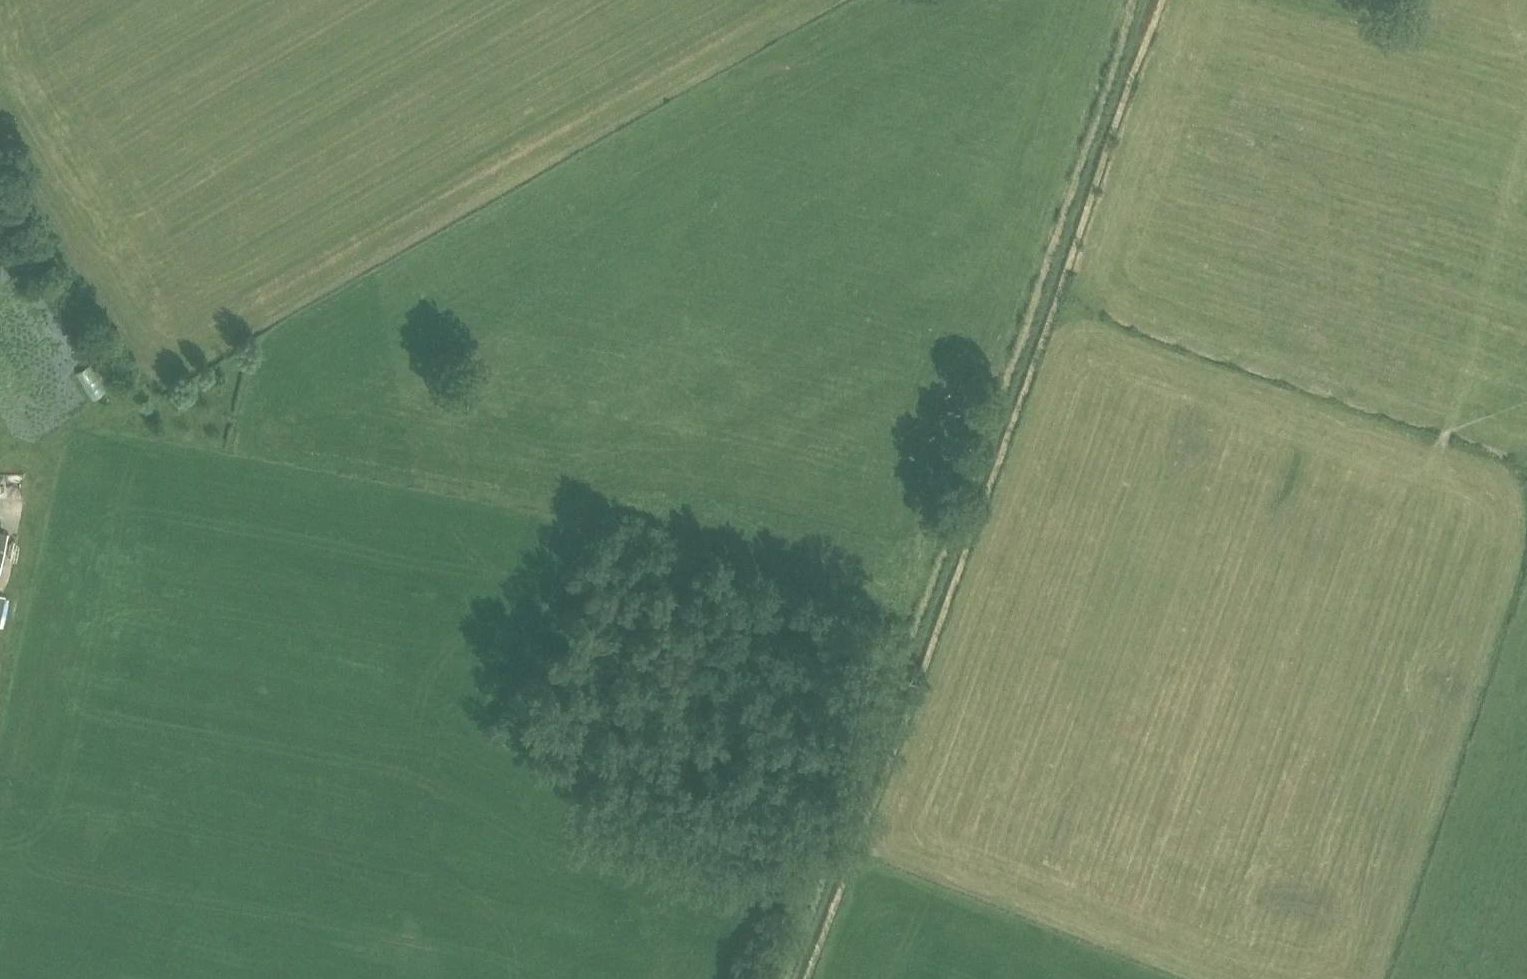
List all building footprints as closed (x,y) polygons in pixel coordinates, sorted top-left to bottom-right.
[(8,529),(0,528),(0,563),(3,563),(8,529)]
